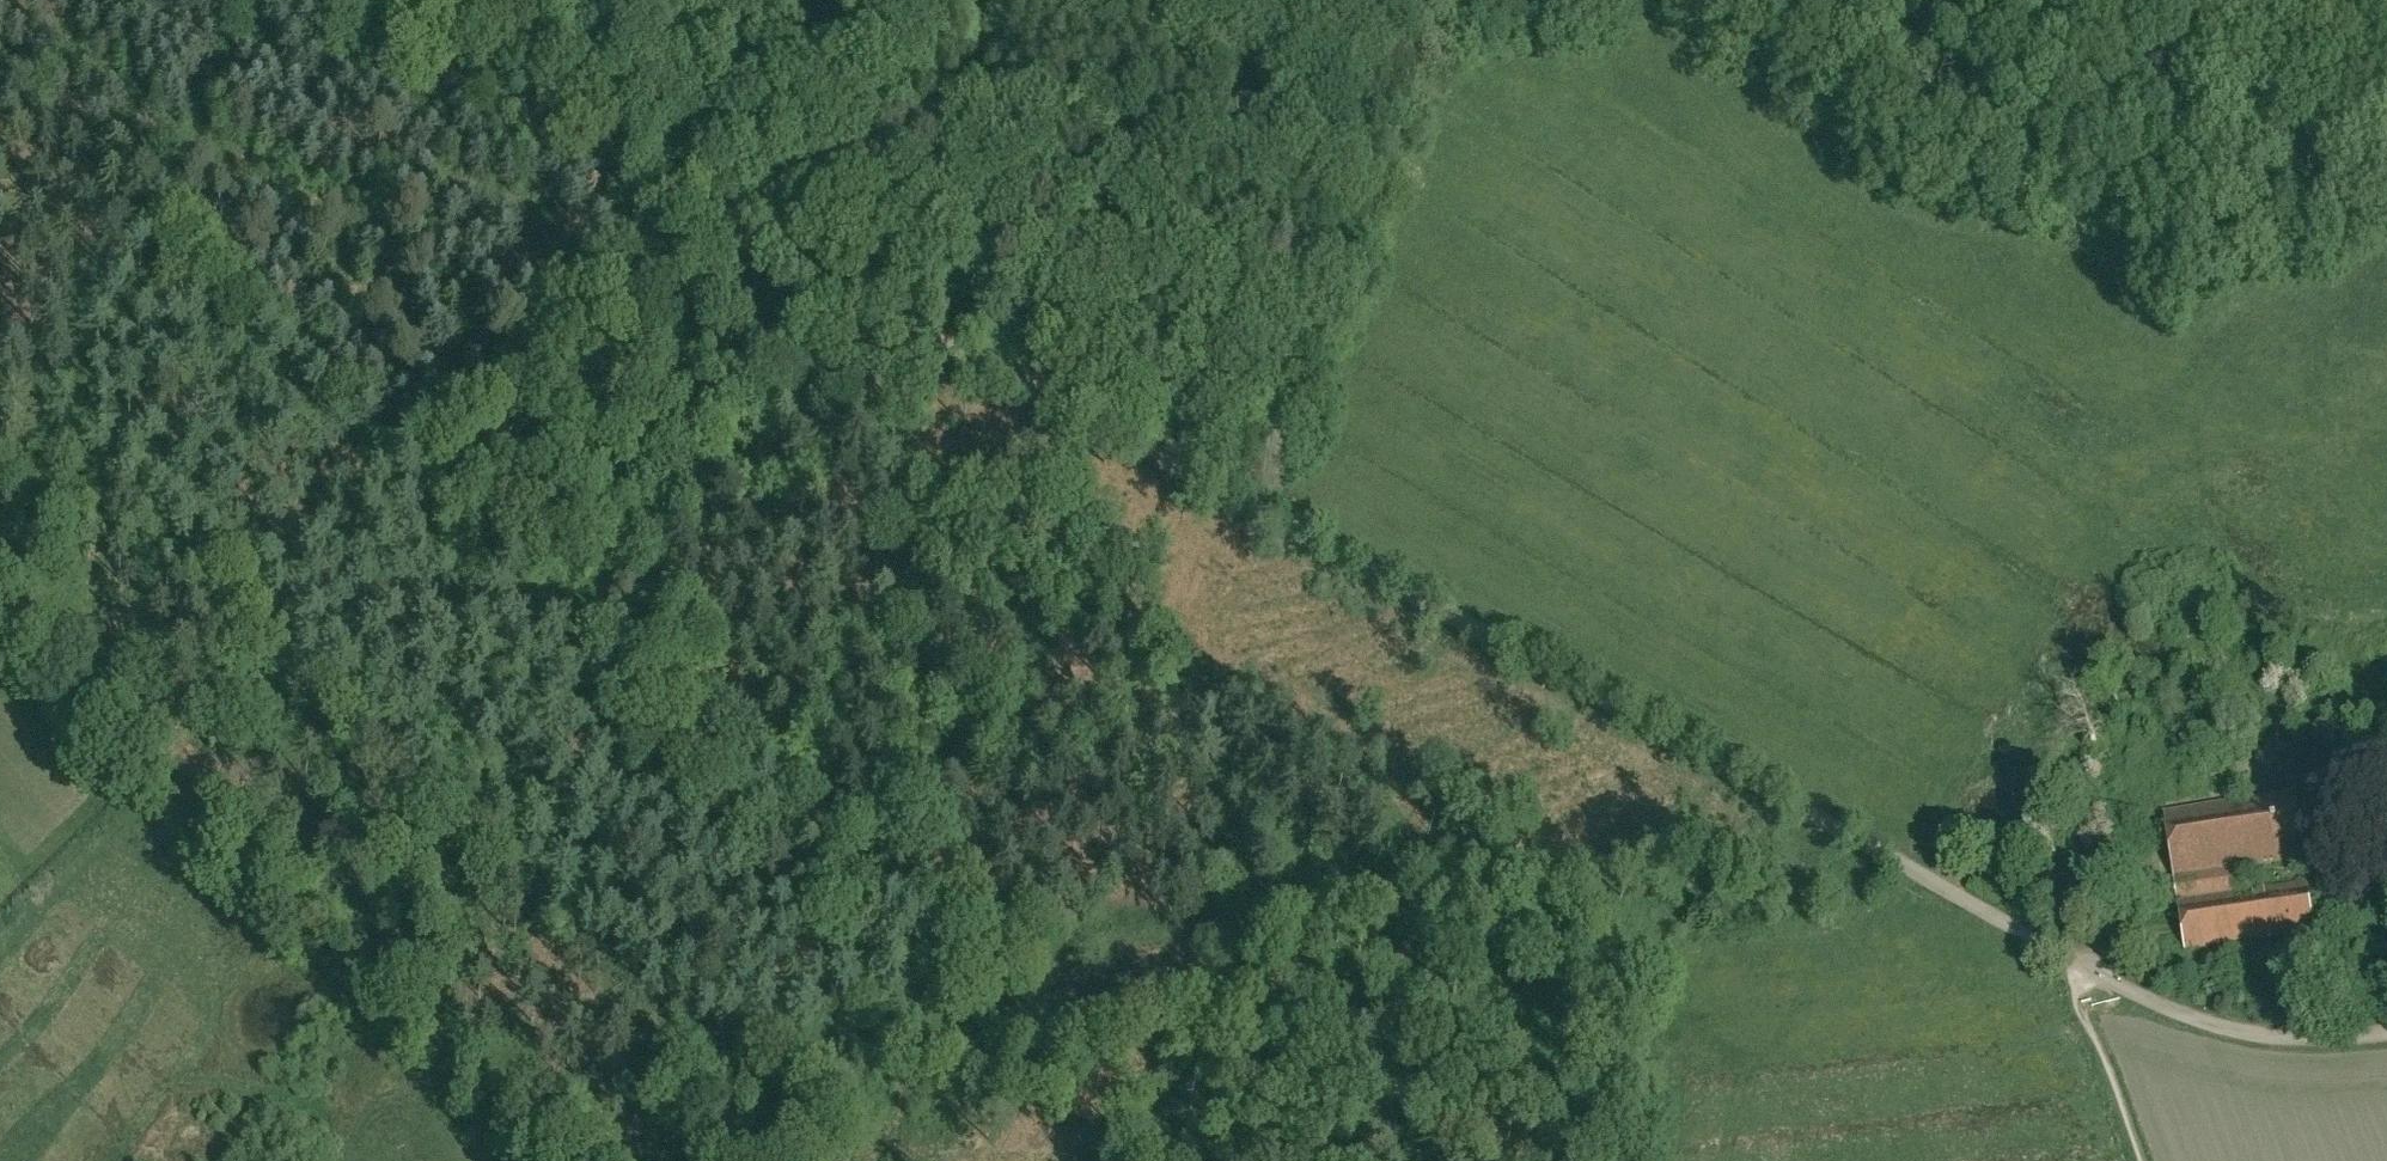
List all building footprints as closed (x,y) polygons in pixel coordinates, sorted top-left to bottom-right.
[(2238,895),(2234,869),(2304,858),(2294,793),(2165,814),(2175,878),(2178,903),(2186,952),(2314,933),(2306,884),(2238,895)]
